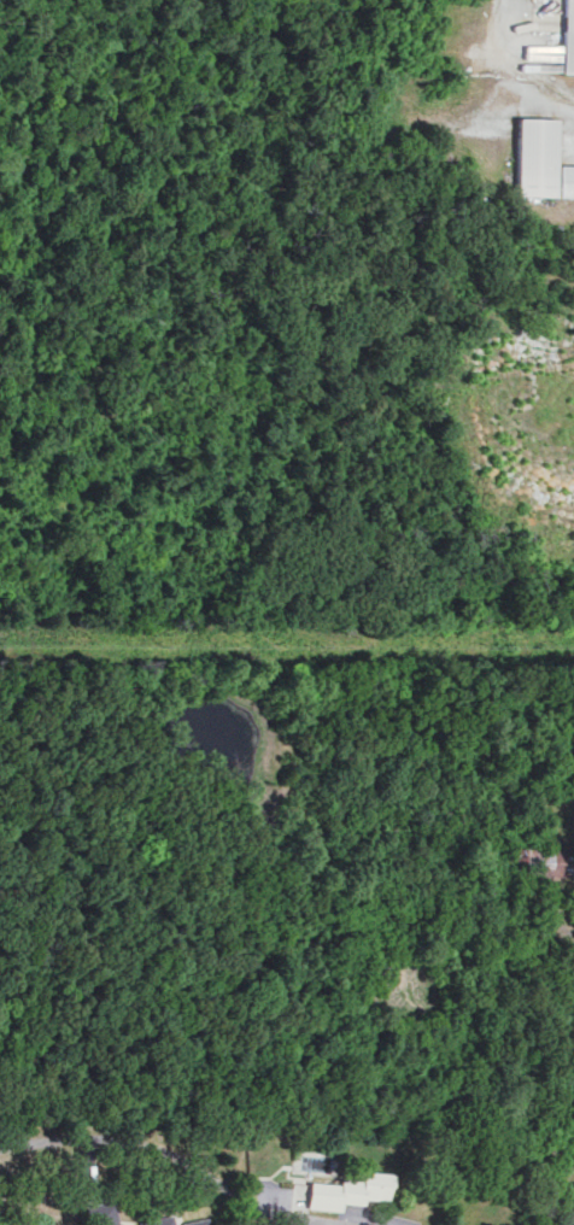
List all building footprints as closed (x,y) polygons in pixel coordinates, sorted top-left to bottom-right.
[(560,71),(573,71),(573,0),(562,0),(560,71)] [(554,163),(555,117),(515,116),(513,194),(573,195),(573,164),(554,163)] [(514,864),(548,865),(548,874),(573,874),(573,848),(514,847),(514,864)] [(305,1207),(338,1209),(338,1202),(360,1203),(360,1197),(384,1199),(386,1171),(358,1169),(357,1179),(337,1177),(336,1182),(306,1181),(305,1207)] [(113,1197),(83,1204),(88,1224),(119,1224),(113,1197)] [(207,1216),(174,1222),(173,1214),(139,1219),(140,1224),(209,1224),(207,1216)]
